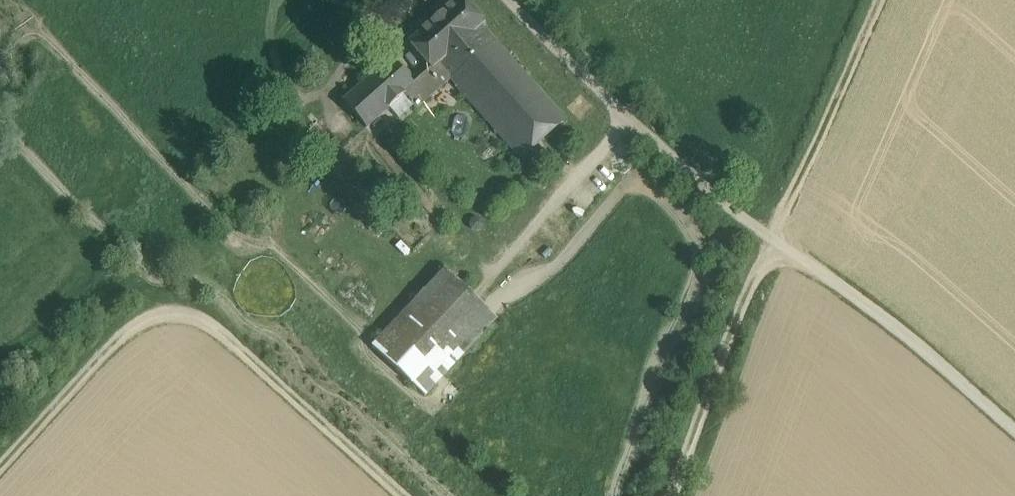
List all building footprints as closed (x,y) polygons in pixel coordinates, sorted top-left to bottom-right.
[(410,44),(432,69),(433,71),(438,66),(483,27),(486,24),(465,0),(460,0),(410,44)] [(566,120),(483,27),(438,66),(450,79),(521,159),(566,120)] [(392,59),(344,102),(367,129),(406,95),(415,86),(414,85),(392,59)] [(432,69),(414,85),(415,86),(406,95),(418,108),(450,79),(438,66),(433,71),(432,69)] [(498,318),(445,270),(373,347),(425,396),(498,318)]
